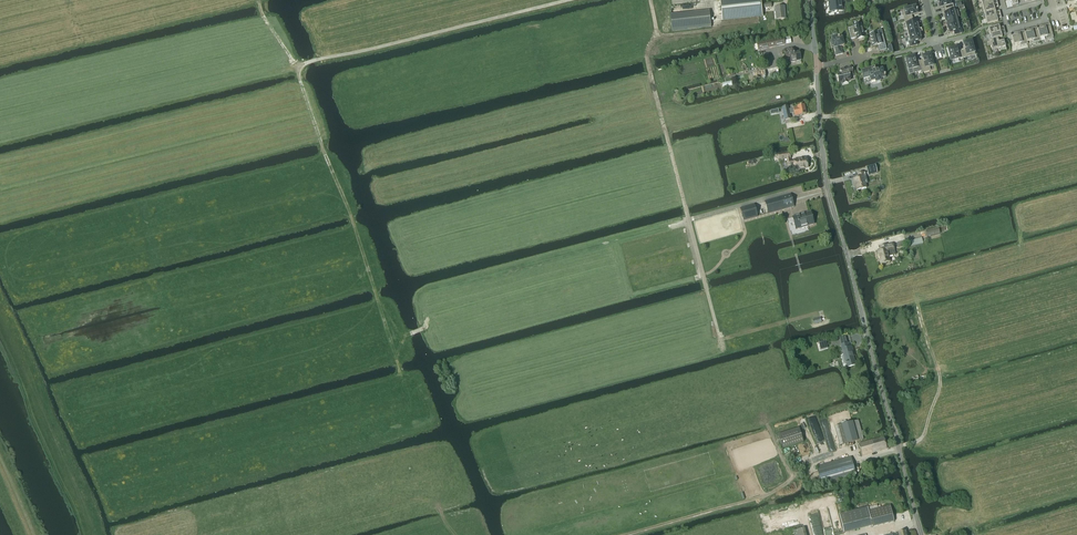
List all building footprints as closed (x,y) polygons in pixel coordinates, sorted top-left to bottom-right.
[(722,20),(762,16),(760,0),(720,0),(722,20)] [(829,0),(830,12),(837,11),(838,11),(841,11),(842,11),(842,10),(841,6),(841,1),(842,1),(841,0),(829,0)] [(954,8),(952,0),(942,0),(937,1),(939,5),(937,5),(938,6),(939,6),(939,8),(945,7),(945,10),(954,8)] [(982,8),(997,4),(996,1),(992,2),(992,0),(990,0),(987,1),(981,3),(982,8)] [(998,8),(997,4),(982,8),(984,14),(995,11),(994,9),(998,8)] [(776,20),(784,19),(784,11),(785,11),(784,6),(775,7),(776,20)] [(902,12),(904,21),(912,19),(912,15),(917,14),(916,12),(917,11),(916,11),(915,7),(904,10),(904,11),(902,12)] [(945,21),(956,18),(959,17),(957,10),(955,11),(954,8),(945,10),(946,13),(944,14),(945,17),(944,17),(945,21)] [(672,32),(711,28),(709,11),(670,15),(672,32)] [(984,14),(985,19),(1000,15),(999,12),(995,13),(995,11),(984,14)] [(1001,19),(1000,15),(985,19),(987,25),(998,22),(997,20),(1001,19)] [(946,26),(947,28),(958,25),(956,18),(945,21),(945,22),(943,23),(944,26),(946,26)] [(907,31),(918,28),(917,24),(916,25),(915,21),(913,22),(912,19),(904,21),(905,24),(907,31)] [(848,29),(851,39),(858,38),(858,39),(858,38),(859,40),(863,38),(863,37),(863,36),(864,36),(861,25),(859,25),(859,24),(855,26),(855,27),(848,29)] [(1041,29),(1037,30),(1040,38),(1046,37),(1046,40),(1053,38),(1050,24),(1040,27),(1041,29)] [(958,25),(947,28),(948,31),(949,30),(949,34),(953,33),(954,36),(962,33),(961,28),(959,29),(958,25)] [(988,29),(989,35),(1004,31),(1003,27),(1000,28),(999,26),(988,29)] [(907,31),(909,38),(920,35),(920,33),(922,32),(921,29),(919,29),(918,28),(907,31)] [(1040,38),(1037,30),(1037,28),(1028,30),(1028,32),(1025,33),(1027,42),(1033,40),(1033,43),(1040,41),(1040,38)] [(989,35),(991,40),(997,39),(1002,37),(1001,35),(1005,34),(1004,31),(989,35)] [(1012,40),(1014,45),(1020,44),(1020,46),(1028,45),(1027,42),(1025,36),(1025,33),(1024,31),(1015,34),(1015,36),(1011,37),(1012,40)] [(878,47),(879,51),(886,50),(883,35),(879,36),(877,37),(876,33),(870,34),(871,36),(870,36),(872,45),(873,45),(873,47),(878,46),(878,47)] [(838,35),(831,37),(832,42),(831,42),(832,47),(833,47),(836,56),(843,54),(841,47),(844,46),(842,38),(839,39),(838,35)] [(920,35),(909,38),(910,42),(908,42),(910,47),(918,45),(917,42),(921,41),(920,38),(921,38),(920,35)] [(757,44),(758,50),(785,45),(783,38),(763,43),(763,41),(758,42),(759,44),(757,44)] [(991,40),(989,41),(992,51),(998,49),(999,52),(1006,50),(1004,41),(998,43),(997,39),(991,40)] [(961,50),(963,58),(975,55),(971,42),(963,44),(965,49),(961,50)] [(784,50),(786,60),(790,59),(791,63),(796,62),(801,61),(801,60),(799,52),(794,54),(793,48),(788,49),(784,50)] [(951,61),(963,58),(961,50),(957,52),(956,48),(948,50),(951,61)] [(919,62),(921,71),(922,71),(922,73),(930,71),(929,67),(933,66),(930,55),(922,57),(923,60),(919,62)] [(914,73),(921,71),(919,62),(915,63),(914,57),(906,59),(909,70),(913,69),(914,73)] [(837,75),(839,84),(843,83),(843,84),(848,83),(847,81),(851,80),(849,75),(853,74),(851,67),(843,69),(843,70),(840,71),(841,74),(837,75)] [(863,70),(865,78),(869,77),(871,82),(875,81),(875,83),(881,81),(881,79),(885,78),(885,77),(883,70),(882,70),(882,69),(875,71),(874,69),(872,70),(871,68),(863,70)] [(753,72),(754,77),(752,77),(753,82),(762,80),(760,70),(753,72)] [(806,115),(804,105),(797,107),(798,108),(793,109),(789,110),(788,107),(782,108),(785,120),(791,119),(790,114),(794,113),(795,116),(799,115),(799,116),(806,115)] [(790,164),(791,172),(797,171),(796,170),(808,168),(807,161),(803,161),(802,159),(794,160),(794,161),(790,161),(790,159),(790,158),(790,152),(777,154),(778,154),(775,155),(776,158),(778,158),(778,160),(787,159),(788,165),(790,164)] [(877,173),(875,165),(867,167),(868,175),(877,173)] [(866,188),(864,176),(866,176),(865,172),(858,174),(858,178),(853,179),(855,184),(857,191),(866,188)] [(768,214),(794,207),(790,194),(764,201),(768,214)] [(743,221),(758,217),(754,204),(740,208),(743,221)] [(795,230),(814,225),(811,212),(792,217),(795,230)] [(927,237),(940,233),(938,227),(926,231),(927,237)] [(881,264),(890,262),(889,257),(895,255),(892,244),(880,247),(881,251),(877,252),(881,264)] [(848,344),(846,336),(839,337),(841,346),(846,364),(848,363),(849,367),(844,368),(844,369),(856,365),(853,356),(854,356),(853,356),(852,356),(852,354),(850,347),(849,347),(848,343),(848,344)] [(835,427),(840,446),(864,440),(858,420),(835,427)] [(782,449),(803,442),(799,428),(778,435),(782,449)] [(861,456),(887,449),(884,438),(858,445),(861,456)] [(821,483),(856,474),(851,457),(817,467),(821,483)] [(894,522),(890,505),(868,510),(867,507),(839,513),(844,533),(894,522)]
